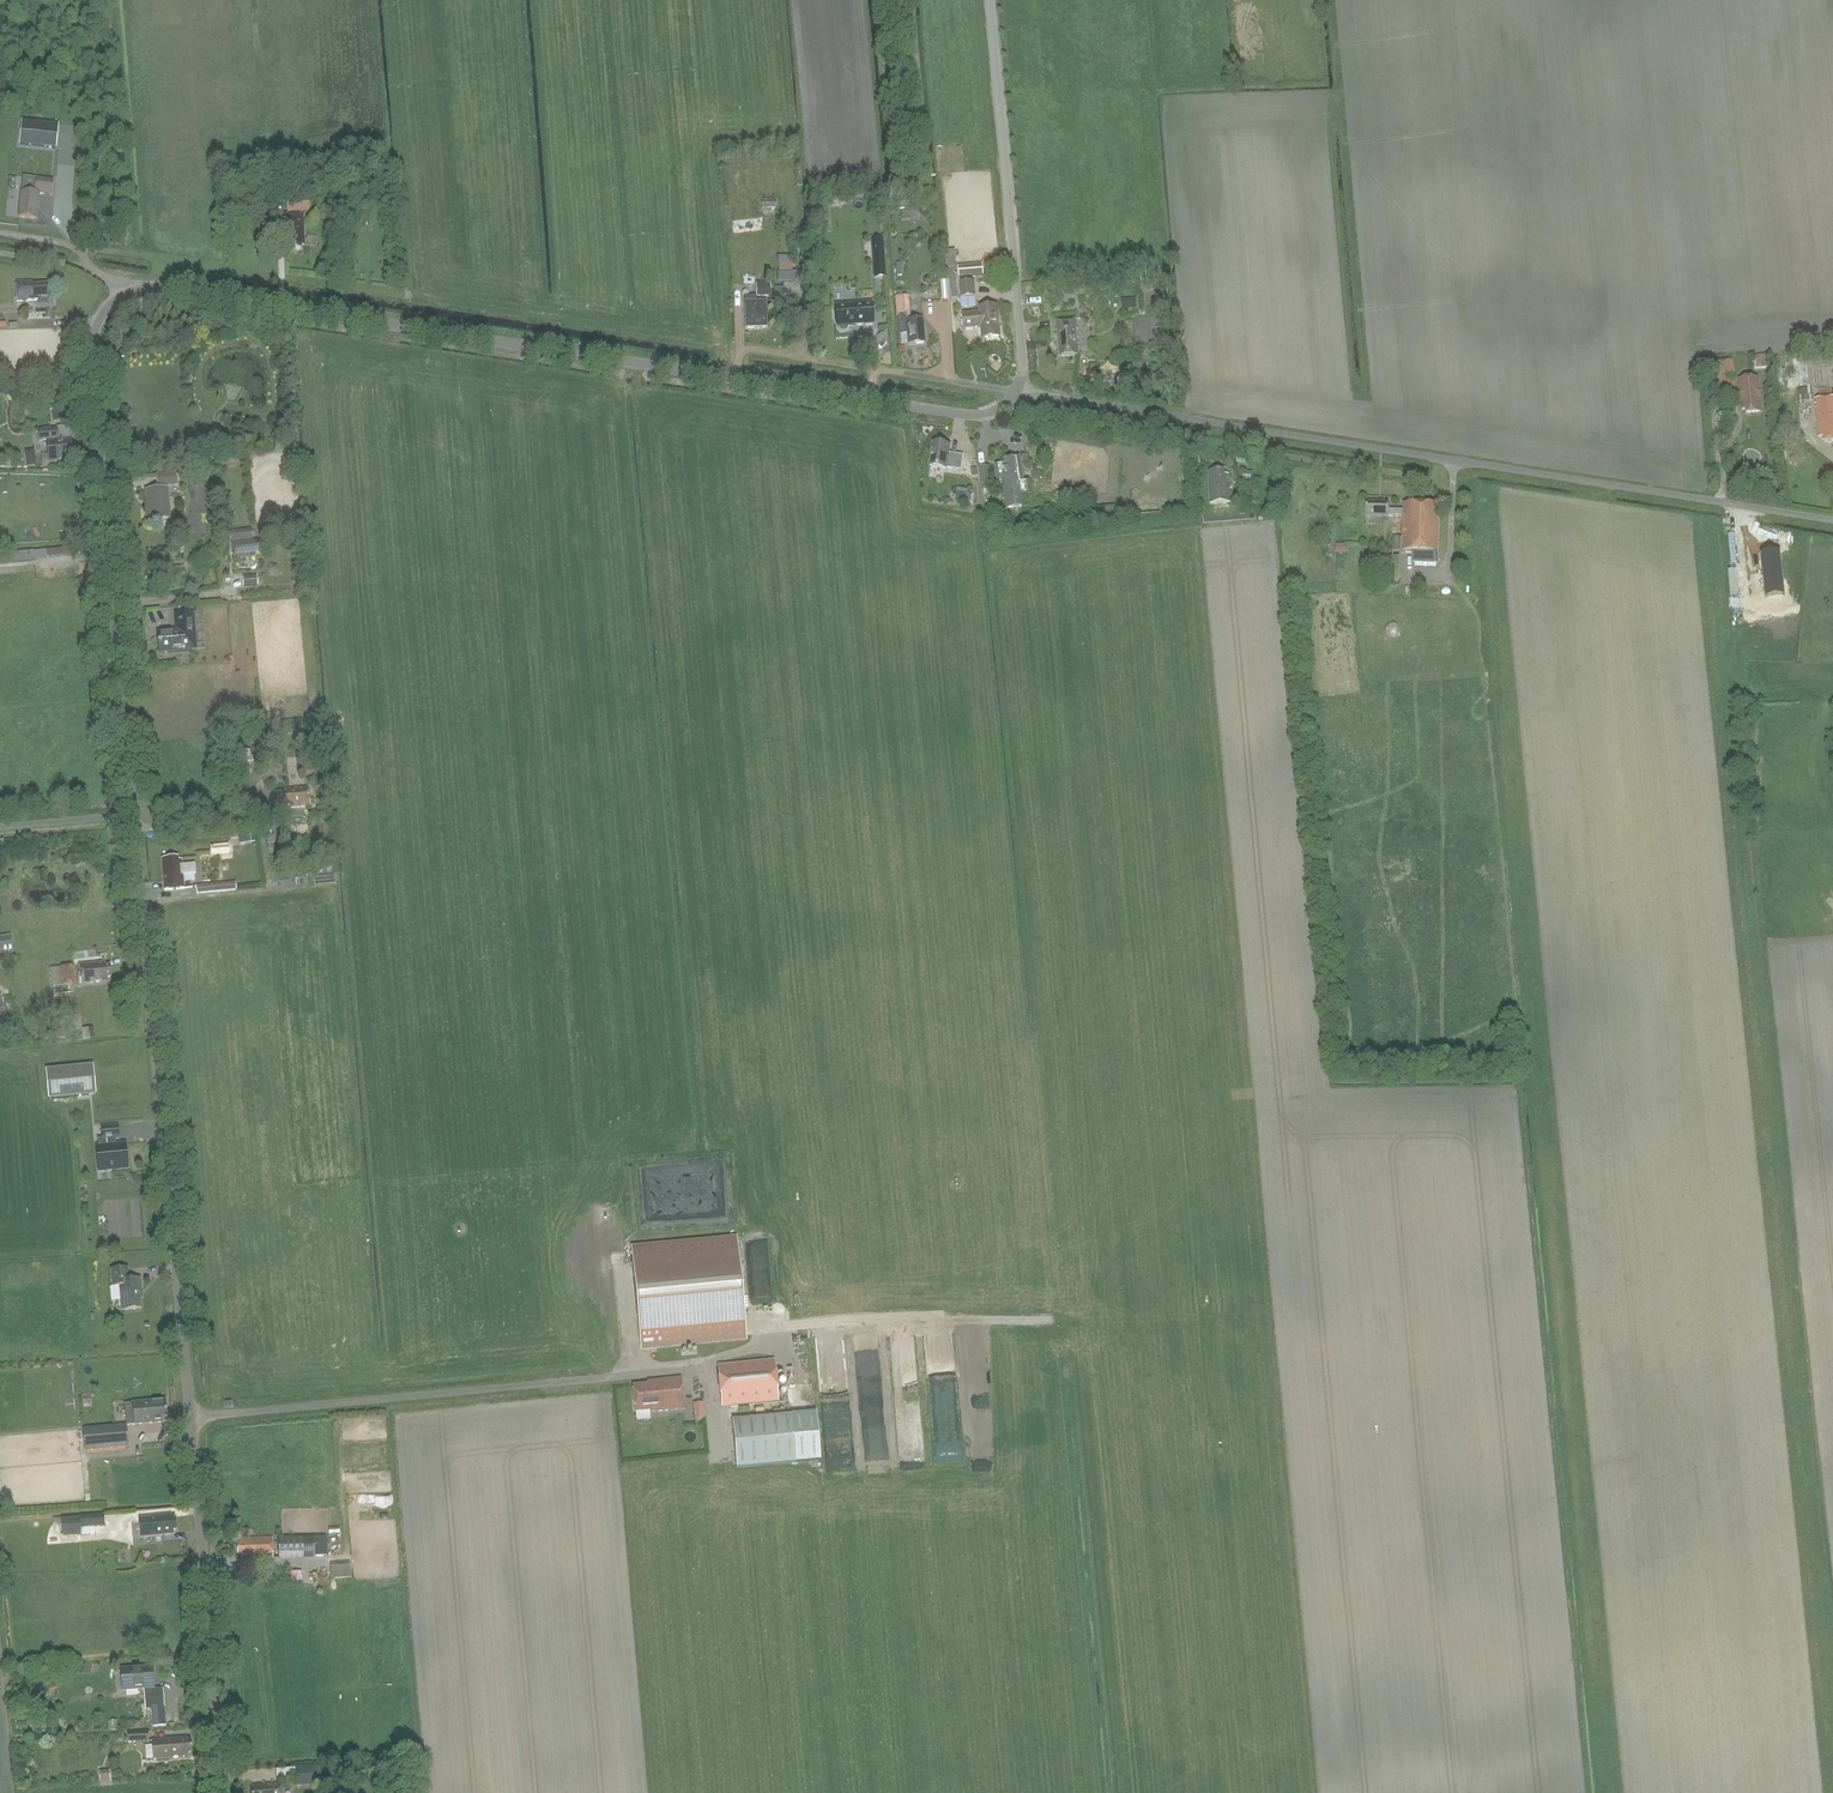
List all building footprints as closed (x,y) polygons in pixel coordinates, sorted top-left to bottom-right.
[(22,121),(19,144),(56,148),(59,125),(22,121)] [(36,178),(35,192),(21,191),(18,217),(37,219),(40,193),(53,194),(54,180),(36,178)] [(321,185),(320,178),(304,178),(304,186),(321,185)] [(312,212),(311,197),(287,199),(288,213),(312,212)] [(763,200),(763,208),(776,208),(776,205),(776,200),(763,200)] [(829,210),(818,211),(819,221),(830,220),(829,210)] [(909,211),(902,212),(902,220),(910,220),(909,211)] [(305,246),(303,216),(284,217),(286,246),(289,246),(289,250),(301,249),(301,246),(305,246)] [(871,240),(875,278),(886,277),(882,239),(871,240)] [(947,252),(948,269),(956,268),(955,251),(947,252)] [(959,278),(983,275),(982,264),(958,267),(959,278)] [(948,269),(951,292),(950,292),(951,298),(958,297),(957,291),(959,291),(956,268),(948,269)] [(962,298),(976,296),(974,281),(961,282),(962,298)] [(40,296),(50,295),(49,285),(33,286),(33,283),(17,284),(18,302),(40,300),(40,296)] [(756,296),(770,296),(770,283),(756,283),(756,296)] [(783,288),(774,288),(774,302),(784,302),(783,288)] [(902,289),(894,290),(896,315),(898,315),(901,344),(907,344),(907,345),(925,343),(923,319),(910,320),(908,296),(902,296),(902,289)] [(1137,298),(1129,298),(1130,310),(1138,309),(1137,298)] [(745,328),(767,328),(766,302),(745,302),(745,328)] [(871,303),(835,306),(837,326),(837,329),(839,331),(842,332),(845,332),(847,330),(849,328),(849,326),(854,326),(854,324),(865,323),(865,326),(873,325),(871,303)] [(982,340),(1001,338),(997,307),(980,309),(980,314),(963,316),(965,330),(981,328),(982,340)] [(1075,330),(1077,330),(1076,320),(1056,321),(1056,331),(1058,331),(1060,358),(1077,357),(1075,330)] [(1755,369),(1767,367),(1766,355),(1754,356),(1755,369)] [(1736,391),(1733,361),(1713,363),(1717,394),(1720,393),(1720,395),(1731,394),(1731,392),(1736,391)] [(1738,380),(1741,410),(1745,410),(1745,414),(1760,412),(1757,378),(1738,380)] [(1813,401),(1811,383),(1797,384),(1798,402),(1813,401)] [(1815,399),(1818,438),(1822,438),(1823,443),(1832,442),(1832,398),(1815,399)] [(53,422),(70,421),(69,405),(52,406),(53,422)] [(58,429),(38,430),(39,441),(59,439),(58,429)] [(62,460),(75,459),(73,440),(49,442),(51,462),(62,461),(62,460)] [(950,446),(932,444),(929,467),(947,470),(947,469),(961,471),(963,456),(954,455),(953,456),(949,455),(950,446)] [(1030,479),(1021,480),(1020,479),(1022,478),(1019,458),(1006,460),(1006,464),(997,466),(998,475),(999,475),(1000,480),(1001,479),(1006,509),(1024,506),(1023,496),(1032,495),(1030,479)] [(1211,504),(1231,503),(1230,482),(1224,478),(1223,470),(1208,471),(1211,504)] [(158,487),(179,486),(177,472),(157,474),(158,487)] [(960,497),(972,500),(974,490),(962,487),(960,497)] [(148,522),(171,519),(168,488),(145,490),(148,522)] [(1389,503),(1367,502),(1366,517),(1389,518),(1389,516),(1402,516),(1402,551),(1413,552),(1413,563),(1439,563),(1440,504),(1403,503),(1403,509),(1389,509),(1389,503)] [(232,542),(234,559),(256,556),(256,553),(260,553),(259,541),(254,542),(254,539),(253,539),(252,529),(231,531),(232,542)] [(1345,553),(1345,545),(1336,545),(1336,553),(1345,553)] [(35,560),(76,556),(74,546),(47,549),(47,550),(34,551),(34,550),(0,554),(0,564),(35,560)] [(1776,555),(1758,557),(1762,599),(1780,597),(1776,555)] [(259,586),(258,575),(243,577),(244,588),(259,586)] [(1796,596),(1788,597),(1791,623),(1799,623),(1796,596)] [(160,634),(162,653),(198,651),(195,615),(178,616),(179,632),(160,634)] [(316,727),(315,718),(280,721),(281,731),(316,727)] [(303,776),(323,775),(323,765),(303,766),(303,776)] [(316,805),(316,800),(311,801),(310,789),(287,792),(287,794),(279,795),(280,808),(290,807),(290,809),(311,807),(311,806),(316,805)] [(332,849),(329,825),(318,826),(321,850),(332,849)] [(213,854),(230,862),(238,845),(230,842),(227,849),(217,845),(213,854)] [(179,857),(162,858),(164,890),(185,889),(184,874),(196,874),(196,864),(183,865),(183,859),(179,860),(179,857)] [(196,883),(197,894),(226,891),(226,883),(209,885),(209,882),(196,883)] [(0,936),(0,952),(14,950),(12,935),(0,936)] [(109,979),(113,979),(112,967),(108,967),(108,964),(80,966),(82,985),(109,983),(109,979)] [(53,986),(77,985),(75,965),(52,967),(53,986)] [(97,1095),(94,1065),(46,1069),(49,1100),(97,1095)] [(98,1170),(129,1168),(126,1144),(116,1145),(115,1138),(119,1138),(118,1127),(104,1128),(102,1128),(103,1138),(98,1139),(98,1147),(96,1147),(98,1170)] [(737,1234),(736,1225),(717,1226),(717,1235),(737,1234)] [(632,1246),(642,1349),(746,1339),(737,1237),(632,1246)] [(140,1292),(143,1292),(141,1278),(129,1279),(128,1267),(112,1269),(113,1286),(120,1285),(123,1310),(142,1308),(140,1292)] [(779,1401),(775,1361),(719,1366),(723,1407),(779,1401)] [(634,1386),(636,1412),(652,1411),(652,1413),(686,1409),(683,1378),(649,1382),(649,1384),(634,1386)] [(85,1450),(129,1446),(127,1425),(163,1421),(162,1417),(167,1417),(166,1399),(125,1403),(127,1424),(83,1428),(85,1450)] [(695,1420),(705,1418),(704,1402),(693,1403),(695,1420)] [(816,1412),(732,1420),(736,1461),(737,1468),(821,1460),(816,1412)] [(139,1517),(141,1536),(172,1533),(172,1529),(176,1529),(175,1518),(171,1518),(171,1514),(139,1517)] [(105,1526),(105,1515),(62,1518),(63,1535),(81,1534),(81,1528),(105,1526)] [(274,1538),(250,1539),(250,1532),(248,1529),(244,1530),(241,1532),(242,1541),(235,1542),(236,1553),(243,1552),(243,1556),(274,1555),(274,1538)] [(323,1537),(279,1538),(279,1559),(315,1558),(315,1556),(324,1556),(323,1537)] [(356,1577),(356,1564),(335,1564),(335,1578),(356,1577)] [(302,1582),(302,1573),(290,1574),(290,1582),(302,1582)] [(124,1689),(151,1687),(149,1667),(122,1670),(124,1689)] [(154,1727),(167,1726),(163,1689),(144,1690),(146,1710),(152,1709),(154,1727)] [(149,1732),(128,1733),(129,1743),(149,1742),(149,1732)] [(189,1751),(192,1751),(192,1740),(188,1740),(188,1737),(153,1739),(154,1757),(189,1755),(189,1751)] [(324,1784),(324,1767),(296,1768),(297,1778),(300,1778),(300,1785),(324,1784)] [(110,1771),(100,1771),(100,1780),(110,1780),(110,1771)] [(251,1786),(252,1792),(282,1792),(281,1784),(251,1786)]
